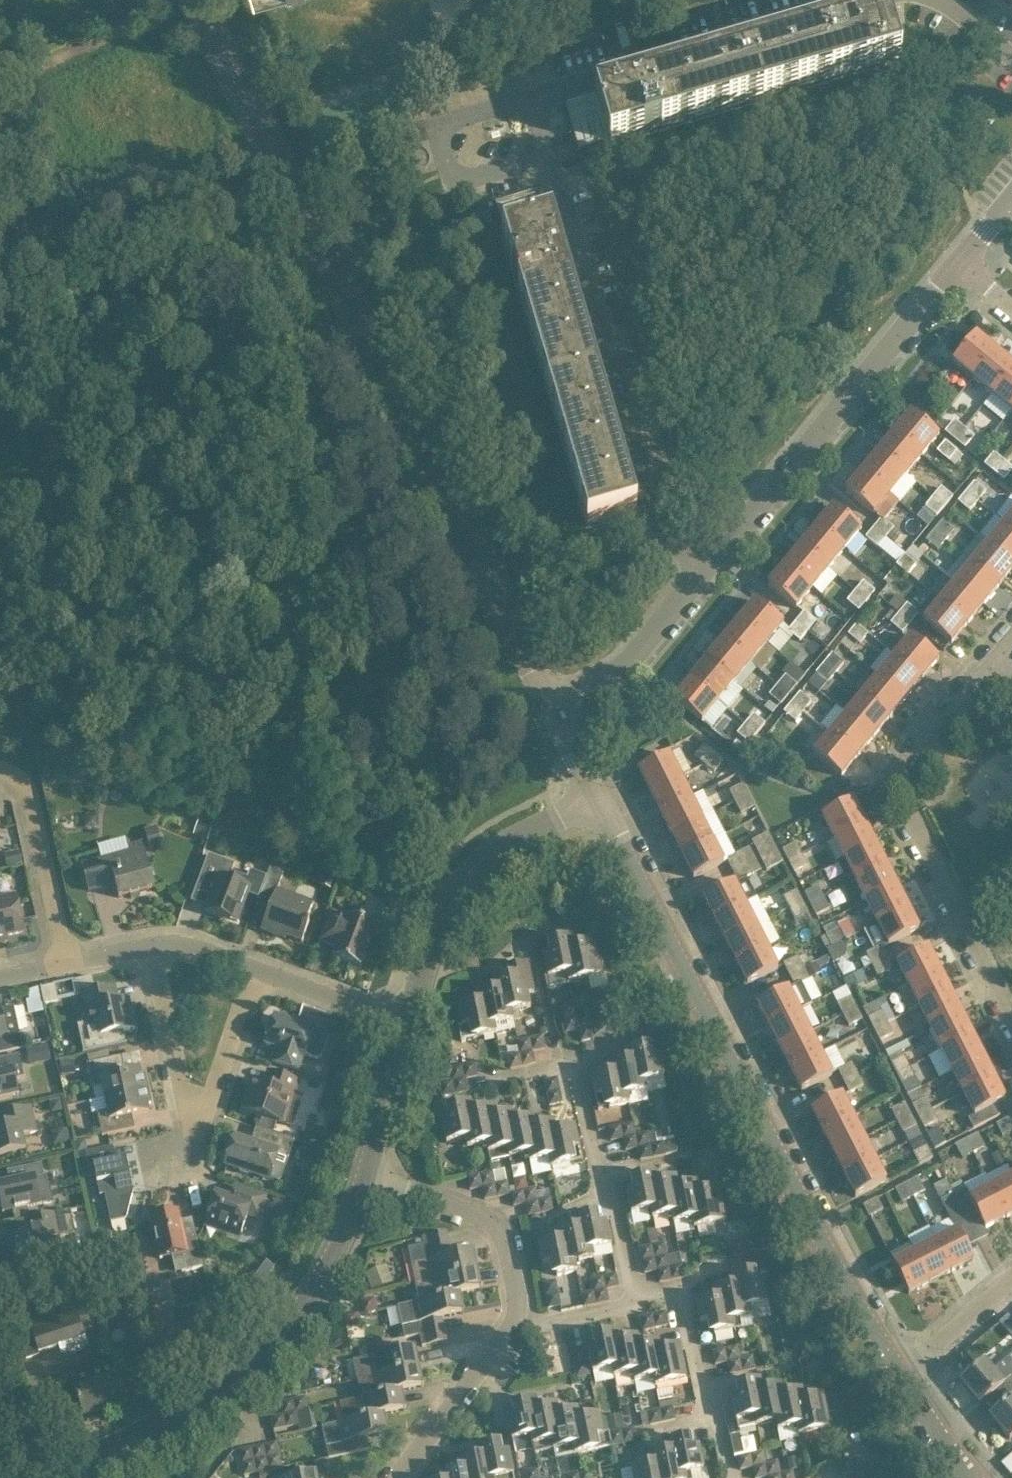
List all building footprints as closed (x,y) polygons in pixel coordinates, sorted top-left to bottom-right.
[(1011,9),(1011,0),(1001,0),(1011,9)] [(901,60),(887,10),(886,11),(888,17),(660,84),(658,78),(619,89),(621,95),(599,101),(597,95),(596,95),(610,144),(730,110),(901,60)] [(577,154),(608,145),(594,98),(563,106),(577,154)] [(494,202),(503,233),(550,219),(541,189),(494,202)] [(552,221),(503,235),(587,527),(637,512),(637,511),(630,513),(546,224),(553,222),(552,221)] [(953,363),(973,379),(996,351),(976,335),(953,363)] [(973,379),(992,396),(1011,372),(1011,365),(996,351),(973,379)] [(1011,412),(1011,372),(992,396),(1011,412)] [(937,408),(925,399),(924,398),(916,409),(928,419),(937,408)] [(939,437),(927,426),(911,414),(895,433),(923,457),(939,437)] [(945,433),(955,441),(964,429),(954,421),(945,433)] [(974,437),(964,429),(955,441),(965,449),(974,437)] [(895,433),(879,453),(907,476),(923,457),(895,433)] [(937,452),(949,462),(955,467),(963,457),(945,443),(937,452)] [(862,473),(890,496),(900,504),(917,484),(907,476),(879,453),(862,473)] [(994,454),(984,465),(994,474),(1004,462),(994,454)] [(994,474),(1004,482),(1011,472),(1011,469),(1004,462),(994,474)] [(874,515),(890,496),(862,473),(846,492),(874,515)] [(974,483),(967,492),(979,502),(986,493),(974,483)] [(941,489),(933,498),(945,508),(952,498),(941,489)] [(970,513),(979,502),(967,492),(958,503),(970,513)] [(925,508),(929,511),(936,517),(945,508),(933,498),(925,508)] [(833,508),(817,527),(845,551),(862,531),(849,520),(833,508)] [(881,518),(873,528),(886,538),(887,538),(893,529),(894,529),(881,518)] [(942,522),(934,531),(946,541),(954,532),(942,522)] [(1005,524),(988,543),(1011,563),(1011,530),(1005,524)] [(801,547),(829,570),(845,551),(817,527),(801,547)] [(886,538),(873,528),(865,538),(878,549),(885,539),(886,538)] [(901,535),(893,529),(887,538),(894,544),(901,535)] [(946,541),(934,531),(926,541),(938,551),(946,541)] [(885,539),(878,549),(897,564),(904,556),(905,555),(885,539)] [(1011,572),(1011,563),(988,543),(972,563),(1000,586),(1011,572)] [(801,547),(785,567),(813,590),(829,570),(801,547)] [(862,581),(870,570),(847,552),(839,562),(862,581)] [(908,576),(916,565),(917,565),(905,555),(896,566),(908,576)] [(972,563),(956,582),(984,606),(1000,586),(972,563)] [(813,590),(785,567),(768,586),(784,599),(796,609),(813,590)] [(863,582),(855,592),(867,601),(875,592),(863,582)] [(968,625),(984,606),(956,582),(941,602),(940,602),(968,625)] [(847,602),(858,611),(867,601),(855,592),(847,602)] [(935,596),(934,597),(931,595),(922,608),(930,614),(924,622),(952,645),(968,625),(940,602),(941,602),(935,596)] [(784,625),(771,614),(756,602),(740,621),(768,645),(784,625)] [(907,604),(899,614),(911,624),(919,614),(907,604)] [(804,613),(796,622),(808,632),(816,623),(804,613)] [(890,624),(902,634),(911,624),(899,614),(890,624)] [(740,621),(723,641),(751,664),(768,645),(740,621)] [(808,632),(796,622),(788,632),(800,642),(808,632)] [(848,635),(860,645),(868,635),(856,625),(848,635)] [(939,660),(923,647),(912,637),(895,657),(923,680),(939,660)] [(707,660),(735,684),(751,664),(723,641),(707,660)] [(923,680),(895,657),(887,650),(871,670),(879,676),(906,699),(923,680)] [(832,655),(824,664),(836,674),(843,664),(832,655)] [(707,660),(691,680),(718,703),(735,684),(707,660)] [(836,674),(824,664),(816,674),(827,684),(836,674)] [(785,676),(778,686),(789,695),(797,686),(785,676)] [(906,699),(879,676),(863,696),(890,719),(906,699)] [(690,712),(702,723),(718,703),(691,680),(675,700),(690,712)] [(800,690),(814,700),(820,692),(806,682),(800,690)] [(769,696),(780,706),(789,695),(778,686),(769,696)] [(800,693),(792,703),(803,713),(812,703),(800,693)] [(874,738),(890,719),(863,696),(846,715),(874,738)] [(777,708),(769,702),(764,708),(772,714),(777,708)] [(803,713),(792,703),(783,713),(795,723),(803,713)] [(821,726),(831,734),(830,735),(858,758),(874,738),(846,715),(837,707),(821,726)] [(757,735),(758,732),(765,724),(753,715),(745,725),(757,735)] [(737,735),(748,744),(749,744),(757,735),(745,725),(737,735)] [(858,758),(830,735),(814,754),(842,778),(858,758)] [(732,747),(741,754),(745,747),(736,741),(732,747)] [(703,765),(713,753),(703,745),(693,757),(703,765)] [(724,762),(719,757),(713,753),(703,765),(714,774),(724,762)] [(680,777),(669,755),(639,771),(650,792),(680,777)] [(650,792),(661,814),(691,798),(680,777),(650,792)] [(729,792),(735,804),(749,797),(743,785),(729,792)] [(661,814),(672,836),(702,820),(714,814),(703,793),(691,798),(661,814)] [(754,808),(749,797),(735,804),(741,815),(754,808)] [(853,801),(836,810),(824,816),(835,838),(864,823),(853,801)] [(713,842),(702,820),(672,836),(683,857),(713,842)] [(875,844),(864,823),(835,838),(846,859),(875,844)] [(212,826),(204,824),(200,837),(207,839),(212,826)] [(163,847),(157,827),(145,830),(150,851),(163,847)] [(728,862),(733,872),(776,851),(768,835),(751,843),(753,847),(735,856),(727,860),(728,862)] [(724,863),(728,862),(727,860),(735,856),(725,836),(713,842),(683,857),(694,879),(724,863)] [(155,889),(144,850),(142,843),(128,847),(130,854),(102,861),(82,867),(89,892),(115,884),(119,899),(155,889)] [(782,851),(788,861),(801,855),(796,844),(782,851)] [(846,859),(856,881),(886,866),(875,844),(846,859)] [(21,850),(9,853),(11,867),(24,864),(21,850)] [(277,851),(267,877),(257,906),(269,910),(261,931),(277,936),(278,934),(302,943),(310,924),(307,923),(314,904),(278,891),(290,856),(277,851)] [(776,851),(733,872),(738,883),(765,870),(766,873),(783,864),(776,851)] [(207,910),(238,922),(250,889),(229,881),(235,865),(209,855),(198,886),(214,892),(207,910)] [(807,867),(801,855),(788,861),(794,873),(807,867)] [(867,903),(897,887),(886,866),(856,881),(867,903)] [(715,920),(746,904),(735,883),(704,898),(715,920)] [(805,894),(810,905),(823,898),(818,887),(805,894)] [(908,909),(897,887),(867,903),(878,924),(908,909)] [(782,898),(788,910),(802,903),(796,891),(782,898)] [(24,933),(16,897),(0,900),(0,943),(8,942),(7,937),(24,933)] [(830,910),(823,898),(810,905),(816,917),(830,910)] [(726,942),(769,920),(758,899),(746,905),(746,904),(715,920),(726,942)] [(802,903),(788,910),(794,922),(808,915),(802,903)] [(919,931),(908,909),(878,924),(865,931),(875,951),(881,947),(882,949),(889,946),(919,931)] [(360,968),(376,926),(350,917),(349,919),(332,913),(321,942),(338,948),(334,958),(360,968)] [(832,948),(846,941),(856,936),(847,919),(835,926),(837,931),(826,936),(832,948)] [(726,942),(737,963),(768,948),(780,941),(769,920),(726,942)] [(548,977),(546,978),(545,978),(547,990),(564,986),(563,985),(570,983),(568,974),(569,974),(566,961),(576,959),(574,947),(572,938),(552,942),(554,953),(544,955),(548,977)] [(593,943),(574,947),(576,959),(566,961),(569,974),(568,974),(570,983),(589,979),(605,976),(601,962),(597,962),(593,943)] [(872,966),(887,958),(882,949),(881,947),(875,951),(866,955),(872,966)] [(748,985),(766,976),(779,969),(768,948),(737,963),(748,985)] [(928,948),(910,958),(898,964),(909,985),(939,970),(928,948)] [(784,965),(790,976),(804,969),(798,957),(784,965)] [(804,969),(809,978),(822,972),(820,969),(828,964),(830,961),(827,957),(817,962),(811,965),(804,969)] [(893,970),(887,958),(872,966),(878,978),(893,970)] [(509,1000),(514,1022),(521,1020),(519,1011),(531,1009),(528,996),(535,995),(529,964),(509,969),(511,977),(493,981),(494,990),(495,990),(498,1002),(509,1000)] [(838,967),(843,978),(855,973),(852,967),(845,964),(838,967)] [(809,978),(804,969),(790,976),(795,986),(795,987),(802,984),(810,980),(809,978)] [(950,992),(939,970),(909,985),(920,1007),(950,992)] [(624,989),(632,998),(640,991),(633,982),(624,989)] [(802,984),(795,987),(795,986),(789,989),(758,1005),(769,1026),(800,1011),(812,1004),(802,984)] [(55,986),(40,989),(44,1005),(58,1002),(55,986)] [(87,1024),(78,1026),(84,1054),(126,1045),(123,1032),(135,1029),(129,1000),(118,1002),(115,988),(81,996),(87,1024)] [(36,1001),(42,999),(40,989),(29,991),(30,997),(36,1001)] [(475,994),(477,1003),(478,1003),(480,1015),(492,1013),(496,1034),(515,1031),(513,1022),(514,1022),(509,1000),(498,1002),(495,990),(494,990),(475,994)] [(961,1014),(950,992),(920,1007),(931,1029),(961,1014)] [(856,1009),(850,998),(838,1004),(837,1004),(843,1016),(856,1009)] [(888,1023),(880,1008),(877,1002),(863,1010),(874,1031),(888,1023)] [(461,1042),(496,1034),(492,1013),(480,1015),(478,1003),(477,1003),(458,1007),(463,1027),(458,1028),(461,1042)] [(329,1032),(334,1018),(302,1005),(297,1018),(329,1032)] [(567,1033),(579,1030),(580,1030),(578,1018),(575,1005),(561,1008),(567,1033)] [(20,1035),(15,1009),(3,1011),(0,1011),(0,1054),(23,1049),(20,1035)] [(862,1021),(856,1009),(843,1016),(849,1028),(862,1021)] [(769,1026),(780,1048),(811,1032),(800,1011),(769,1026)] [(972,1035),(961,1014),(931,1029),(942,1051),(972,1035)] [(589,1015),(578,1018),(580,1030),(579,1030),(582,1042),(594,1039),(589,1015)] [(304,1058),(305,1056),(317,1060),(322,1058),(328,1038),(326,1033),(314,1029),(315,1027),(294,1020),(293,1023),(275,1017),(266,1045),(277,1049),(272,1062),(299,1071),(304,1058)] [(894,1035),(888,1023),(874,1031),(880,1042),(894,1035)] [(780,1048),(791,1070),(822,1054),(811,1032),(780,1048)] [(983,1057),(972,1035),(942,1051),(928,1058),(939,1079),(953,1072),(983,1057)] [(518,1042),(521,1055),(533,1052),(545,1049),(543,1037),(518,1042)] [(889,1059),(902,1053),(911,1048),(907,1041),(899,1045),(885,1052),(889,1059)] [(27,1050),(30,1065),(52,1061),(48,1046),(27,1050)] [(626,1051),(628,1060),(631,1072),(642,1070),(645,1083),(664,1079),(659,1056),(648,1058),(646,1047),(626,1051)] [(508,1058),(511,1070),(536,1064),(533,1052),(521,1055),(508,1058)] [(833,1075),(822,1054),(791,1070),(802,1091),(833,1075)] [(19,1095),(16,1080),(24,1078),(20,1055),(0,1059),(0,1099),(19,1095)] [(891,1063),(896,1074),(909,1067),(904,1056),(891,1063)] [(105,1099),(148,1090),(145,1076),(142,1076),(140,1069),(125,1072),(122,1057),(87,1065),(92,1088),(102,1086),(105,1099)] [(953,1072),(964,1094),(994,1079),(983,1057),(953,1072)] [(647,1092),(645,1083),(642,1070),(631,1072),(628,1060),(609,1064),(611,1073),(613,1086),(625,1083),(627,1096),(628,1096),(647,1092)] [(71,1075),(70,1061),(60,1062),(61,1076),(71,1075)] [(450,1069),(453,1081),(466,1079),(478,1077),(475,1064),(450,1069)] [(837,1071),(843,1083),(857,1075),(851,1064),(837,1071)] [(332,1065),(332,1066),(328,1079),(325,1086),(338,1090),(345,1070),(332,1065)] [(921,1089),(909,1067),(896,1074),(907,1096),(921,1089)] [(263,1117),(259,1129),(274,1133),(277,1122),(294,1127),(304,1097),(295,1094),(299,1083),(269,1072),(265,1084),(254,1081),(244,1110),(263,1117)] [(630,1105),(628,1096),(627,1096),(625,1083),(613,1086),(611,1073),(592,1077),(599,1111),(630,1105)] [(863,1087),(857,1075),(843,1083),(849,1094),(863,1087)] [(468,1091),(466,1079),(453,1081),(440,1084),(443,1097),(468,1091)] [(558,1079),(545,1081),(550,1106),(563,1103),(558,1079)] [(1005,1100),(994,1079),(964,1094),(975,1116),(969,1119),(974,1129),(1000,1116),(1000,1115),(995,1106),(1005,1100)] [(340,1091),(326,1087),(322,1099),(336,1103),(340,1091)] [(148,1090),(105,1099),(108,1112),(98,1114),(103,1137),(135,1130),(132,1116),(150,1113),(148,1105),(152,1104),(148,1090)] [(812,1111),(823,1133),(854,1117),(843,1095),(812,1111)] [(932,1110),(926,1099),(912,1105),(918,1117),(932,1110)] [(52,1110),(57,1113),(64,1111),(61,1100),(50,1103),(52,1110)] [(475,1124),(472,1112),(471,1103),(451,1107),(453,1118),(442,1120),(447,1144),(466,1140),(467,1140),(464,1126),(475,1124)] [(897,1122),(911,1115),(905,1104),(891,1111),(897,1122)] [(37,1134),(31,1108),(0,1115),(0,1156),(26,1151),(23,1137),(37,1134)] [(491,1108),(472,1112),(475,1124),(464,1126),(467,1140),(466,1140),(468,1149),(487,1144),(488,1144),(485,1131),(496,1129),(493,1117),(491,1108)] [(918,1117),(925,1129),(938,1122),(932,1110),(918,1117)] [(487,1144),(489,1154),(491,1162),(510,1158),(508,1150),(509,1150),(506,1136),(516,1134),(514,1122),(512,1113),(493,1117),(496,1129),(485,1131),(488,1144),(487,1144)] [(903,1134),(906,1133),(917,1127),(911,1115),(897,1122),(903,1134)] [(834,1154),(865,1138),(854,1117),(823,1133),(834,1154)] [(538,1140),(535,1127),(533,1118),(514,1122),(516,1134),(506,1136),(509,1150),(508,1150),(510,1158),(510,1159),(529,1155),(527,1142),(538,1140)] [(1011,1131),(1011,1121),(1010,1118),(997,1125),(1002,1136),(1011,1131)] [(225,1133),(237,1134),(238,1120),(227,1119),(225,1133)] [(529,1155),(531,1164),(549,1160),(550,1160),(547,1147),(559,1145),(556,1132),(554,1123),(535,1127),(538,1140),(527,1142),(529,1155)] [(611,1141),(623,1139),(636,1136),(633,1123),(609,1129),(611,1141)] [(284,1165),(276,1163),(278,1157),(288,1160),(295,1140),(274,1133),(259,1129),(257,1128),(252,1142),(235,1136),(225,1165),(270,1180),(279,1182),(282,1181),(286,1169),(284,1165)] [(575,1128),(556,1132),(559,1145),(547,1147),(550,1160),(549,1160),(551,1169),(582,1162),(575,1128)] [(922,1137),(919,1129),(906,1136),(910,1143),(922,1137)] [(638,1148),(651,1146),(649,1135),(649,1133),(636,1136),(623,1139),(626,1151),(638,1148)] [(967,1140),(974,1153),(985,1147),(978,1134),(967,1140)] [(834,1154),(845,1176),(876,1160),(865,1138),(834,1154)] [(962,1159),(974,1153),(967,1140),(955,1146),(962,1159)] [(641,1161),(666,1155),(677,1153),(675,1141),(663,1143),(658,1145),(651,1146),(638,1148),(641,1161)] [(87,1146),(81,1142),(75,1144),(78,1154),(88,1151),(87,1146)] [(912,1153),(919,1166),(933,1159),(926,1146),(912,1153)] [(114,1147),(86,1153),(89,1169),(94,1168),(100,1197),(105,1196),(111,1223),(127,1220),(134,1193),(126,1159),(117,1162),(114,1147)] [(708,1149),(710,1159),(720,1157),(718,1147),(708,1149)] [(318,1153),(309,1150),(306,1160),(315,1163),(318,1153)] [(856,1198),(874,1189),(887,1182),(876,1160),(845,1176),(856,1198)] [(9,1212),(46,1204),(46,1205),(54,1203),(50,1186),(46,1187),(42,1164),(25,1168),(28,1179),(0,1185),(0,1199),(2,1207),(9,1212)] [(470,1190),(482,1188),(496,1185),(493,1172),(468,1178),(470,1190)] [(657,1183),(655,1174),(635,1178),(638,1189),(627,1191),(632,1214),(651,1210),(649,1197),(659,1195),(657,1183)] [(1011,1216),(1011,1177),(991,1187),(1007,1218),(1011,1216)] [(525,1178),(514,1181),(517,1191),(527,1189),(525,1178)] [(907,1183),(914,1198),(925,1192),(918,1178),(907,1183)] [(653,1219),(672,1215),(673,1215),(670,1201),(681,1199),(678,1188),(677,1179),(657,1183),(659,1195),(649,1197),(651,1210),(653,1219)] [(950,1188),(954,1195),(965,1189),(964,1186),(961,1181),(950,1188)] [(507,1182),(496,1185),(482,1188),(485,1200),(510,1195),(507,1182)] [(902,1204),(914,1198),(907,1183),(895,1190),(902,1204)] [(697,1184),(678,1188),(681,1199),(670,1201),(673,1215),(672,1215),(674,1224),(693,1220),(690,1207),(701,1205),(698,1193),(699,1193),(697,1184)] [(954,1195),(953,1196),(965,1222),(978,1216),(985,1229),(1007,1218),(991,1187),(970,1197),(965,1189),(954,1195)] [(259,1219),(266,1198),(241,1189),(237,1202),(215,1195),(204,1226),(227,1234),(229,1229),(242,1233),(248,1215),(259,1219)] [(514,1207),(526,1204),(539,1201),(536,1189),(511,1194),(514,1207)] [(718,1189),(699,1193),(698,1193),(701,1205),(690,1207),(693,1220),(695,1229),(725,1223),(718,1189)] [(946,1210),(955,1228),(965,1222),(953,1196),(944,1200),(941,1202),(946,1210)] [(539,1201),(526,1204),(529,1216),(553,1211),(551,1198),(539,1201)] [(869,1217),(870,1217),(883,1211),(877,1199),(864,1206),(869,1217)] [(292,1207),(276,1202),(273,1213),(288,1218),(292,1207)] [(70,1211),(55,1214),(27,1220),(30,1233),(6,1238),(9,1254),(14,1253),(17,1267),(54,1259),(50,1239),(75,1234),(70,1211)] [(176,1274),(182,1273),(203,1268),(197,1240),(184,1242),(177,1211),(151,1216),(160,1259),(172,1257),(176,1274)] [(589,1237),(592,1250),(611,1247),(606,1223),(601,1225),(599,1214),(573,1219),(575,1228),(576,1228),(579,1240),(589,1237)] [(572,1250),(575,1263),(594,1259),(592,1250),(589,1237),(579,1240),(576,1228),(575,1228),(556,1232),(558,1241),(561,1253),(572,1250)] [(665,1244),(659,1245),(656,1229),(648,1231),(650,1243),(651,1243),(652,1246),(640,1249),(642,1261),(667,1256),(665,1244)] [(937,1242),(952,1272),(974,1261),(958,1230),(937,1242)] [(450,1245),(447,1233),(422,1238),(424,1246),(409,1249),(410,1254),(450,1245)] [(746,1254),(759,1251),(757,1239),(732,1244),(734,1257),(746,1254)] [(558,1241),(539,1245),(543,1266),(554,1263),(557,1277),(577,1272),(575,1263),(572,1250),(561,1253),(558,1241)] [(930,1283),(952,1272),(937,1242),(915,1253),(930,1283)] [(413,1268),(416,1284),(478,1271),(474,1252),(452,1256),(450,1245),(410,1254),(413,1268)] [(771,1248),(759,1251),(746,1254),(749,1266),(774,1261),(771,1248)] [(909,1294),(930,1283),(915,1253),(893,1264),(909,1294)] [(645,1274),(657,1271),(682,1266),(680,1254),(667,1256),(642,1261),(645,1274)] [(130,1258),(132,1270),(141,1268),(139,1257),(130,1258)] [(372,1288),(393,1282),(387,1264),(366,1271),(372,1288)] [(685,1278),(682,1266),(657,1271),(660,1283),(685,1278)] [(416,1284),(420,1303),(460,1295),(482,1291),(478,1271),(416,1284)] [(750,1308),(769,1304),(764,1281),(759,1283),(756,1272),(731,1277),(733,1286),(736,1298),(746,1296),(749,1308),(750,1308)] [(591,1280),(594,1292),(594,1293),(607,1290),(619,1287),(616,1275),(591,1280)] [(556,1281),(543,1284),(549,1309),(561,1306),(556,1281)] [(714,1290),(715,1299),(716,1298),(719,1311),(730,1309),(732,1321),(733,1321),(735,1330),(742,1329),(740,1320),(752,1317),(750,1308),(749,1308),(746,1296),(736,1298),(733,1286),(714,1290)] [(609,1302),(607,1290),(594,1293),(594,1292),(582,1295),(584,1308),(609,1302)] [(464,1314),(460,1295),(420,1303),(398,1307),(405,1339),(420,1336),(445,1331),(442,1319),(464,1314)] [(172,1355),(160,1296),(139,1301),(152,1360),(172,1355)] [(716,1298),(715,1299),(697,1303),(701,1323),(706,1322),(709,1335),(735,1330),(733,1321),(732,1321),(730,1309),(719,1311),(716,1298)] [(375,1299),(362,1301),(364,1313),(365,1314),(377,1311),(375,1299)] [(665,1313),(640,1318),(643,1331),(668,1326),(665,1313)] [(38,1354),(59,1347),(86,1339),(83,1331),(81,1323),(78,1314),(30,1330),(38,1354)] [(360,1326),(357,1315),(357,1314),(344,1317),(347,1329),(360,1326)] [(130,1324),(134,1341),(146,1339),(142,1322),(130,1324)] [(213,1323),(191,1334),(191,1335),(193,1338),(194,1340),(216,1329),(213,1323)] [(445,1331),(420,1336),(423,1347),(447,1342),(445,1331)] [(593,1373),(613,1369),(614,1369),(611,1355),(621,1353),(619,1341),(617,1332),(592,1338),(594,1349),(588,1350),(593,1373)] [(638,1337),(619,1341),(621,1353),(611,1355),(614,1369),(613,1369),(615,1378),(634,1374),(631,1361),(642,1358),(639,1346),(640,1346),(638,1337)] [(354,1362),(358,1382),(420,1369),(415,1349),(394,1353),(391,1341),(372,1345),(367,1347),(369,1359),(354,1362)] [(659,1342),(640,1346),(639,1346),(642,1358),(631,1361),(634,1374),(636,1382),(654,1378),(655,1378),(652,1365),(663,1363),(660,1351),(659,1342)] [(672,1384),(676,1383),(687,1381),(679,1347),(660,1351),(663,1363),(652,1365),(655,1378),(654,1378),(656,1388),(659,1400),(674,1397),(672,1384)] [(741,1360),(738,1347),(713,1352),(716,1365),(728,1362),(728,1363),(741,1360)] [(584,1351),(573,1353),(572,1353),(577,1378),(590,1376),(584,1351)] [(128,1401),(114,1357),(94,1363),(88,1361),(86,1366),(69,1371),(83,1415),(128,1401)] [(753,1358),(741,1360),(728,1363),(731,1375),(755,1370),(753,1358)] [(980,1405),(987,1399),(1005,1383),(1010,1389),(1011,1387),(1011,1363),(1006,1368),(1010,1372),(999,1381),(984,1362),(961,1382),(980,1405)] [(424,1388),(420,1369),(358,1382),(361,1399),(361,1400),(402,1391),(402,1392),(424,1388)] [(757,1426),(756,1417),(753,1404),(765,1402),(762,1390),(760,1381),(735,1386),(737,1397),(732,1398),(738,1430),(757,1426)] [(1010,1389),(1005,1383),(987,1399),(980,1405),(987,1399),(997,1411),(990,1417),(1010,1440),(1011,1438),(1011,1387),(1010,1389)] [(757,1426),(776,1422),(774,1409),(785,1407),(783,1395),(781,1386),(762,1390),(765,1402),(753,1404),(756,1417),(757,1426)] [(340,1404),(344,1423),(344,1424),(384,1415),(384,1416),(406,1411),(402,1392),(402,1391),(361,1400),(361,1399),(340,1404)] [(806,1411),(804,1400),(802,1391),(783,1395),(785,1407),(774,1409),(776,1422),(778,1431),(797,1427),(794,1414),(806,1411)] [(823,1396),(804,1400),(806,1411),(794,1414),(797,1427),(799,1436),(819,1432),(816,1419),(827,1416),(823,1396)] [(284,1415),(296,1413),(309,1411),(306,1398),(281,1403),(284,1415)] [(541,1421),(538,1409),(536,1400),(516,1405),(518,1415),(508,1418),(512,1441),(531,1437),(533,1437),(530,1424),(541,1421)] [(7,1410),(8,1415),(18,1423),(26,1412),(14,1403),(7,1410)] [(557,1405),(538,1409),(541,1421),(530,1424),(533,1437),(531,1437),(535,1455),(554,1451),(555,1450),(551,1429),(561,1426),(559,1414),(557,1405)] [(651,1425),(676,1420),(673,1408),(648,1413),(651,1425)] [(555,1450),(554,1451),(556,1460),(576,1456),(573,1446),(574,1446),(571,1433),(582,1431),(580,1419),(578,1410),(559,1414),(561,1426),(551,1429),(555,1450)] [(299,1425),(296,1413),(284,1415),(271,1418),(274,1431),(299,1425)] [(323,1427),(328,1447),(331,1459),(345,1456),(349,1455),(369,1451),(367,1439),(388,1434),(384,1416),(384,1415),(344,1424),(344,1423),(323,1427)] [(610,1433),(603,1435),(599,1415),(580,1419),(582,1431),(571,1433),(574,1446),(573,1446),(576,1456),(595,1452),(613,1448),(610,1433)] [(621,1416),(606,1419),(609,1432),(624,1429),(621,1416)] [(613,1446),(637,1441),(634,1428),(611,1433),(613,1446)] [(686,1477),(692,1477),(691,1473),(704,1470),(699,1447),(688,1449),(686,1439),(666,1443),(668,1452),(669,1451),(671,1463),(682,1461),(686,1477)] [(277,1443),(264,1446),(270,1471),(282,1468),(277,1443)] [(514,1476),(509,1452),(498,1455),(496,1444),(476,1448),(478,1457),(481,1469),(493,1466),(496,1477),(514,1477),(514,1476)] [(264,1446),(252,1449),(257,1473),(270,1471),(264,1446)] [(244,1476),(257,1473),(252,1449),(239,1451),(244,1476)] [(651,1464),(654,1476),(665,1474),(666,1477),(686,1477),(682,1461),(671,1463),(669,1451),(668,1452),(649,1455),(651,1464)] [(766,1465),(763,1452),(738,1458),(741,1470),(753,1468),(753,1467),(766,1465)] [(1011,1471),(1011,1452),(1001,1463),(1011,1473),(1011,1471)] [(493,1466),(481,1469),(478,1457),(459,1461),(461,1470),(461,1469),(463,1477),(496,1477),(493,1466)] [(854,1473),(867,1470),(864,1457),(840,1462),(842,1475),(854,1473)] [(875,1457),(873,1457),(865,1459),(867,1470),(879,1467),(875,1457)] [(796,1459),(788,1460),(789,1471),(798,1469),(796,1459)] [(766,1465),(753,1467),(753,1468),(755,1477),(766,1477),(768,1477),(781,1475),(779,1462),(766,1465)] [(665,1474),(654,1476),(651,1464),(632,1468),(634,1477),(666,1477),(665,1474)] [(879,1467),(867,1470),(854,1473),(855,1477),(881,1477),(879,1467)] [(539,1468),(525,1471),(527,1477),(541,1477),(539,1468)] [(461,1469),(461,1470),(442,1473),(442,1477),(463,1477),(461,1469)]
